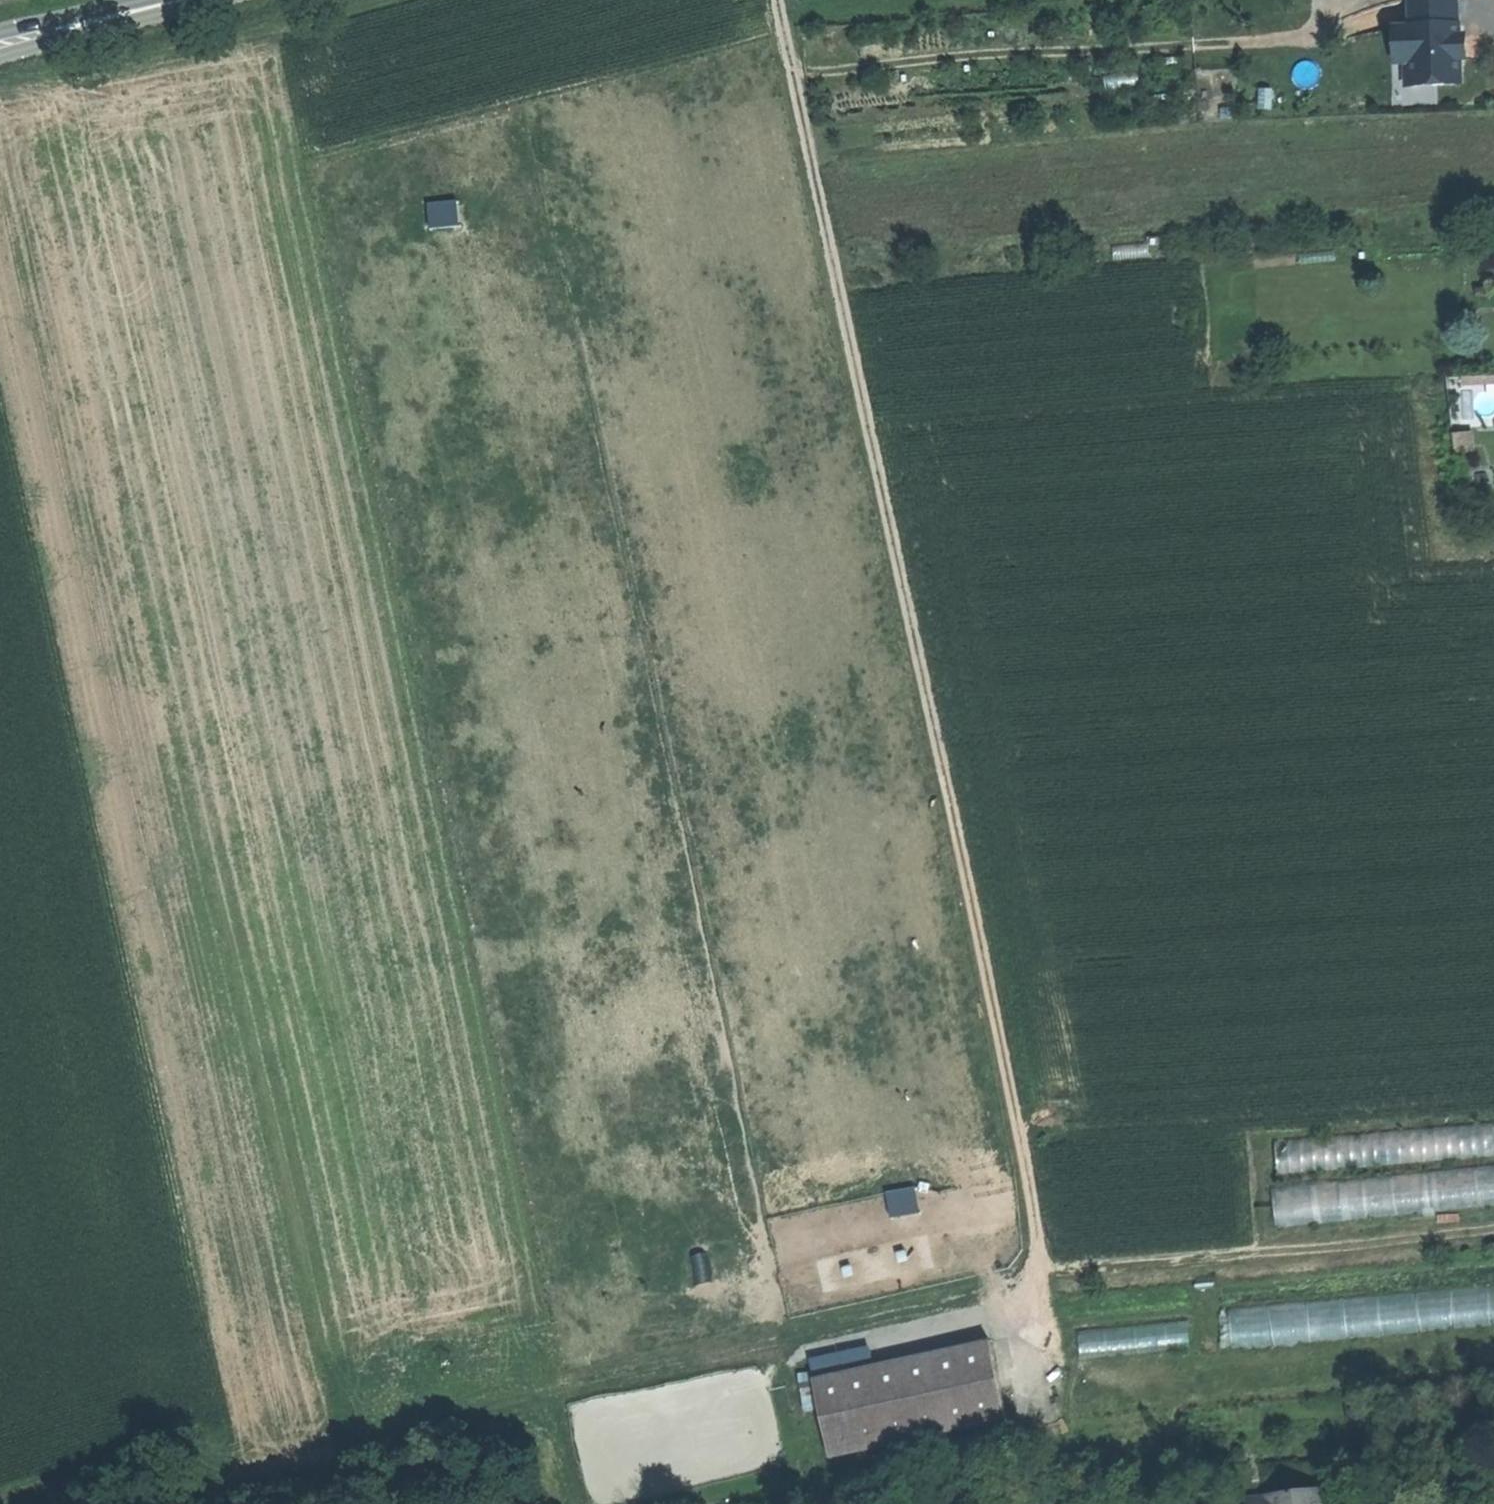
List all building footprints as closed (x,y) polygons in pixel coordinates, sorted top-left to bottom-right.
[(1398,62),(1413,61),(1414,85),(1461,83),(1460,58),(1460,57),(1457,57),(1457,38),(1460,38),(1459,37),(1459,25),(1458,25),(1457,0),(1412,0),(1413,27),(1397,28),(1398,62)] [(1466,58),(1466,37),(1459,37),(1460,38),(1457,38),(1457,57),(1460,57),(1460,58),(1466,58)] [(1473,433),(1453,435),(1455,454),(1475,452),(1473,433)] [(1277,1140),(1280,1172),(1361,1165),(1360,1146),(1372,1145),(1371,1132),(1277,1140)] [(1318,1215),(1318,1184),(1275,1185),(1276,1223),(1293,1222),(1293,1216),(1318,1215)] [(916,1185),(887,1192),(892,1216),(921,1210),(916,1185)] [(994,1346),(815,1385),(832,1463),(1011,1424),(994,1346)] [(1251,1503),(1323,1503),(1322,1491),(1250,1499),(1251,1503)]
